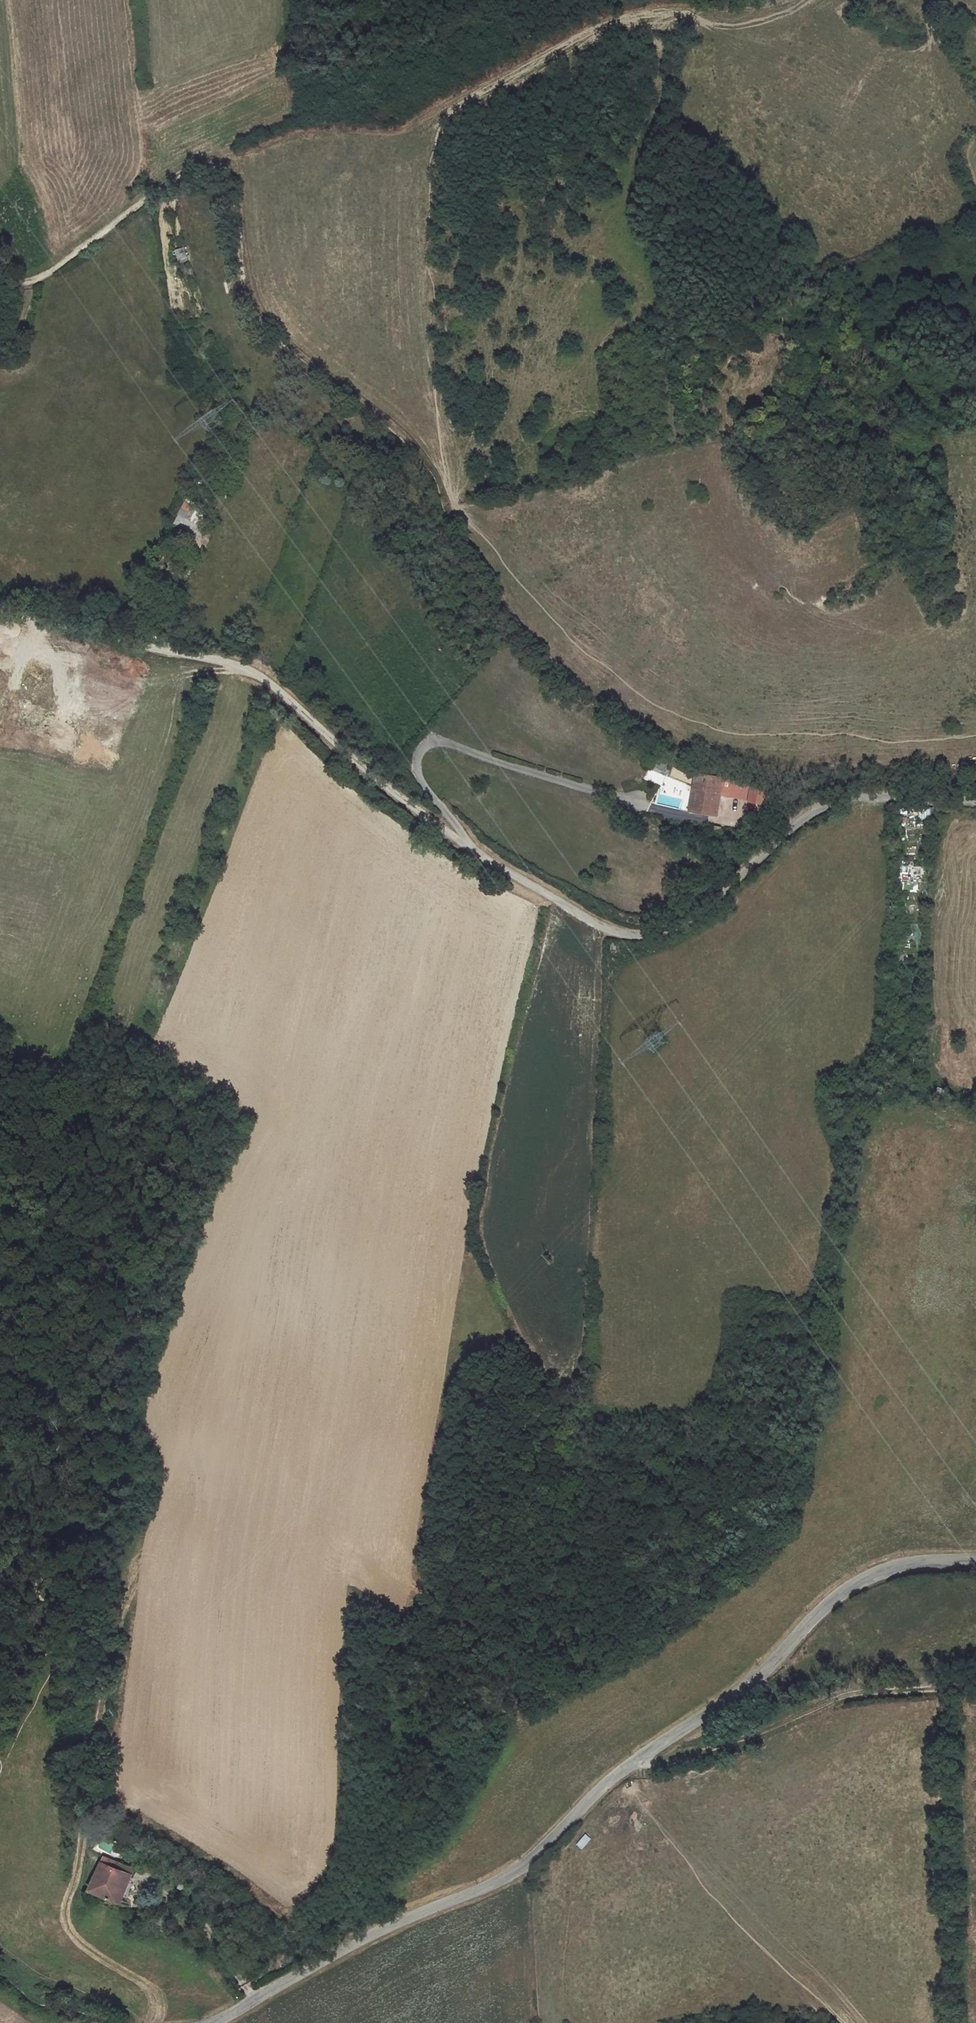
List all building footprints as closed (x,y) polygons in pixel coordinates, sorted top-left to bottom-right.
[(208,513),(188,502),(176,522),(201,537),(201,525),(208,513)] [(179,567),(170,563),(167,570),(176,574),(179,567)] [(718,801),(720,777),(698,774),(696,813),(712,815),(714,801),(718,801)] [(633,1856),(649,1854),(648,1845),(632,1848),(633,1856)] [(121,1887),(125,1876),(113,1870),(116,1861),(104,1855),(89,1888),(118,1903),(125,1890),(121,1887)] [(136,1871),(116,1861),(113,1870),(125,1876),(132,1879),(136,1871)] [(241,1988),(246,1996),(254,1991),(249,1983),(241,1988)]
